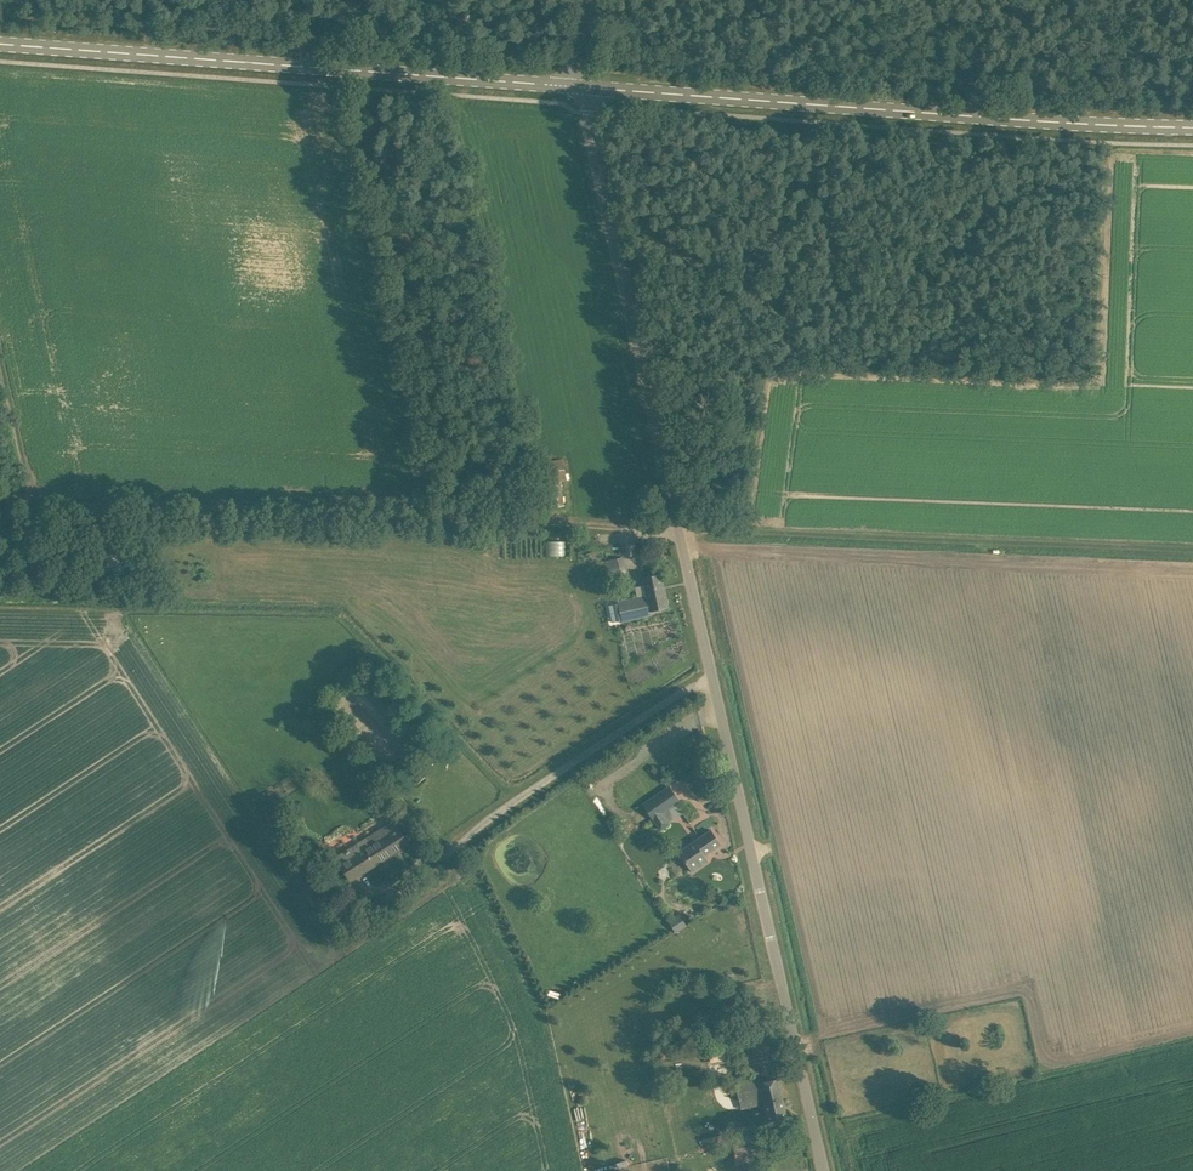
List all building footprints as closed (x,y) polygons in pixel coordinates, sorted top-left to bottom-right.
[(560,470),(565,469),(563,459),(550,461),(551,471),(560,470)] [(561,481),(560,470),(551,471),(543,472),(545,483),(561,481)] [(67,532),(50,521),(45,529),(62,540),(67,532)] [(46,551),(55,556),(61,545),(52,540),(46,551)] [(543,555),(565,555),(565,540),(543,540),(543,555)] [(607,576),(626,572),(623,556),(603,561),(606,575),(607,576)] [(661,573),(641,577),(643,585),(635,587),(637,597),(618,601),(623,621),(651,614),(650,611),(669,607),(661,573)] [(676,803),(680,800),(670,785),(643,804),(653,819),(654,819),(661,829),(669,823),(662,813),(676,803)] [(394,820),(336,856),(351,880),(409,843),(394,820)] [(721,843),(711,829),(679,851),(692,871),(708,860),(705,855),(721,843)] [(682,912),(670,919),(676,931),(689,925),(682,912)] [(695,1019),(686,1012),(673,1028),(682,1036),(695,1019)] [(922,1033),(933,1031),(931,1020),(919,1022),(922,1033)] [(736,1085),(739,1099),(740,1104),(763,1099),(769,1124),(788,1119),(778,1078),(760,1082),(760,1080),(736,1085)] [(758,1137),(736,1142),(740,1161),(762,1156),(758,1137)]
